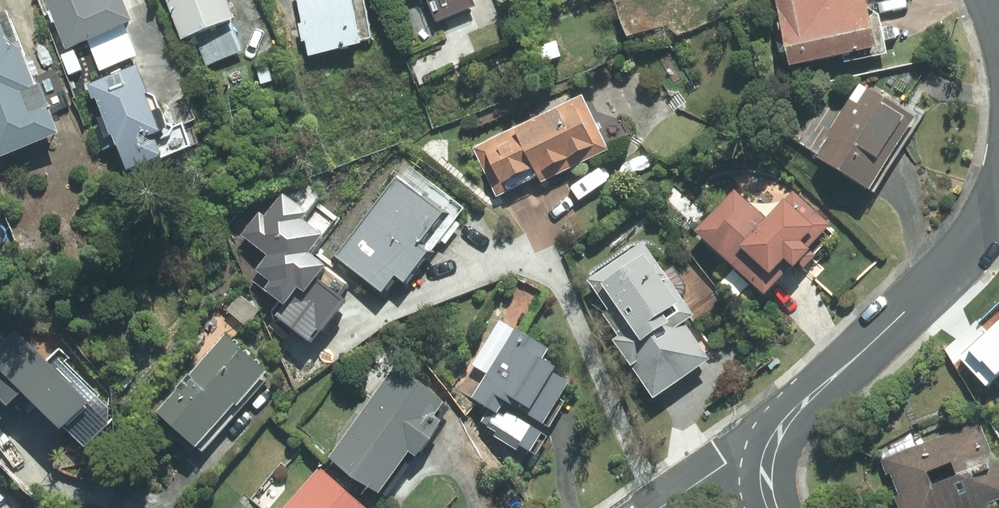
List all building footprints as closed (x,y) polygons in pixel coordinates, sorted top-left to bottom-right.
[(66,55),(99,42),(111,72),(135,63),(123,31),(132,27),(121,0),(44,0),(66,55)] [(181,47),(195,42),(205,69),(241,55),(220,0),(164,0),(181,47)] [(309,55),(374,45),(368,0),(300,0),(309,55)] [(438,25),(482,7),(480,0),(428,0),(438,25)] [(790,68),(842,58),(845,69),(887,61),(878,12),(865,14),(862,0),(854,0),(827,5),(826,0),(777,0),(790,68)] [(0,17),(0,163),(57,140),(7,15),(0,17)] [(134,70),(89,86),(120,177),(193,152),(183,124),(168,129),(156,96),(144,100),(134,70)] [(883,99),(855,84),(838,115),(824,106),(799,151),(814,159),(812,162),(873,196),(922,107),(889,89),(883,99)] [(472,141),(495,195),(536,178),(540,187),(606,159),(581,96),(472,141)] [(351,204),(318,248),(385,298),(396,283),(411,294),(469,218),(407,171),(370,219),(351,204)] [(736,193),(696,234),(734,270),(723,281),(739,297),(750,286),(764,300),(780,285),(774,280),(784,270),(794,279),(814,258),(803,248),(826,224),(794,193),(766,222),(736,193)] [(579,289),(583,294),(657,401),(710,364),(684,325),(694,319),(643,244),(579,289)] [(231,286),(217,303),(249,328),(262,310),(231,286)] [(548,345),(496,315),(453,389),(489,410),(476,433),(531,465),(568,403),(559,398),(569,381),(538,362),(548,345)] [(18,329),(2,345),(0,343),(0,435),(14,422),(20,428),(31,417),(60,445),(97,408),(18,329)] [(271,378),(222,337),(152,417),(200,459),(271,378)] [(440,404),(395,370),(327,461),(377,499),(410,456),(419,463),(443,431),(428,419),(440,404)] [(882,453),(899,507),(998,507),(998,459),(993,461),(982,423),(938,437),(882,453)] [(320,471),(284,507),(358,507),(320,471)]
